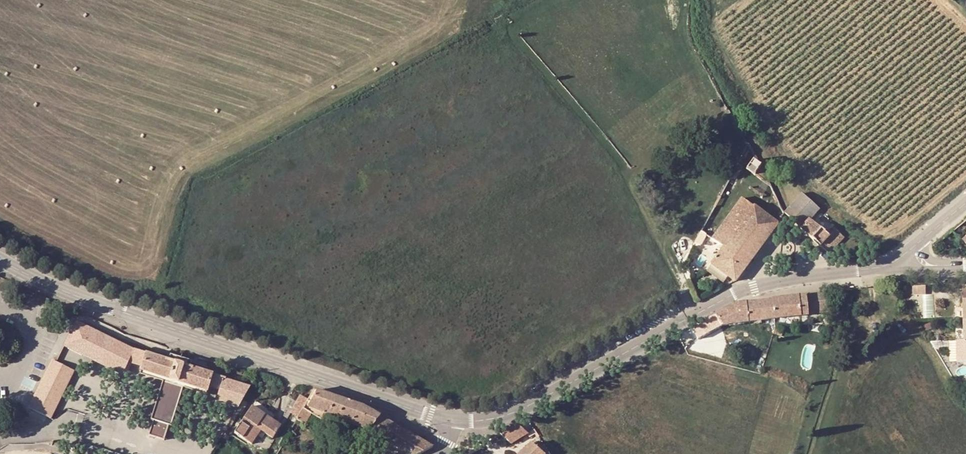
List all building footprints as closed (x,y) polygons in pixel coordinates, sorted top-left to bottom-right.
[(770,183),(761,164),(752,158),(746,168),(756,174),(770,183)] [(801,194),(786,210),(784,213),(824,253),(826,253),(841,238),(832,229),(827,234),(809,218),(817,209),(801,194)] [(718,243),(723,248),(720,251),(710,264),(727,277),(734,282),(775,225),(739,199),(712,238),(718,243)] [(704,233),(698,229),(693,240),(699,243),(704,233)] [(957,241),(963,248),(965,246),(965,234),(957,241)] [(706,269),(724,282),(727,277),(710,264),(706,269)] [(828,312),(826,292),(770,300),(773,318),(828,312)] [(773,318),(770,300),(745,303),(747,321),(773,318)] [(715,316),(719,326),(747,321),(745,303),(735,305),(715,316)] [(719,326),(715,316),(699,324),(704,333),(719,326)] [(137,351),(78,323),(66,346),(61,344),(30,406),(49,416),(79,354),(85,357),(87,353),(164,387),(150,434),(168,439),(185,389),(240,407),(252,387),(137,351)] [(960,343),(952,343),(952,363),(965,363),(965,342),(960,343)] [(954,385),(959,392),(965,387),(965,378),(954,385)] [(314,430),(318,432),(324,435),(327,428),(330,422),(328,421),(330,416),(332,417),(368,431),(380,417),(364,408),(313,391),(296,420),(310,428),(314,430)] [(259,430),(271,438),(280,426),(251,406),(233,432),(250,444),(259,430)] [(382,439),(392,424),(380,417),(368,431),(382,439)] [(406,453),(421,453),(432,448),(392,424),(382,439),(406,453)] [(522,435),(512,427),(500,433),(510,443),(522,435)] [(532,444),(520,453),(544,453),(532,444)]
